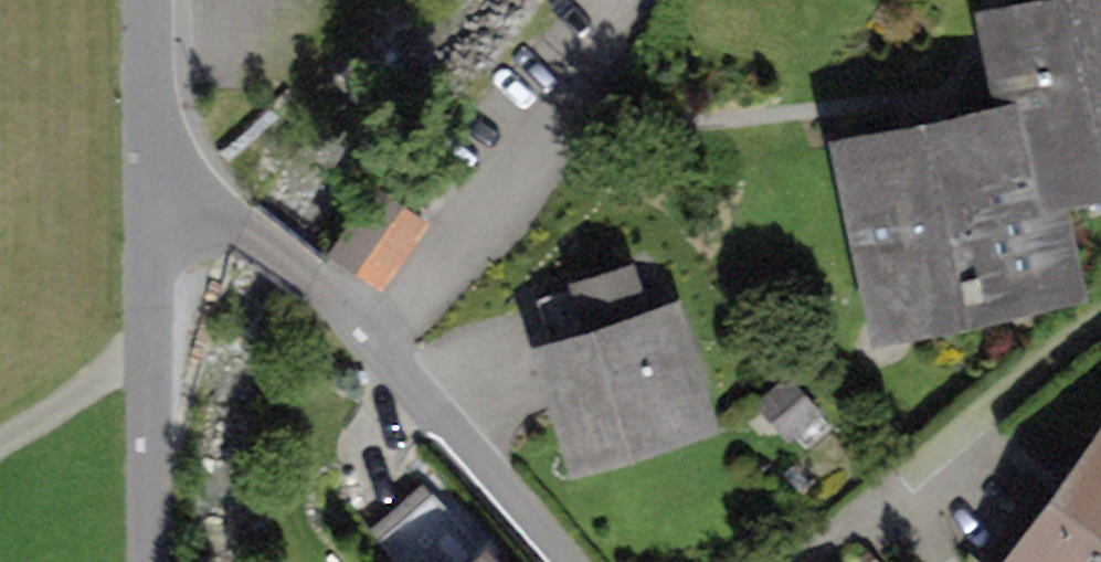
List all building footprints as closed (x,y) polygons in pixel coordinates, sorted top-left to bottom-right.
[(1069,7),(1070,13),(1003,27),(1023,122),(959,135),(958,129),(924,136),(925,142),(857,156),(890,312),(1059,277),(1039,182),(1100,169),(1100,1),(1069,7)] [(378,190),(334,253),(380,283),(423,221),(378,190)] [(537,299),(583,453),(697,419),(668,320),(644,327),(627,272),(537,299)] [(340,468),(353,551),(403,543),(390,460),(340,468)] [(1032,561),(1100,561),(1100,468),(1032,561)]
